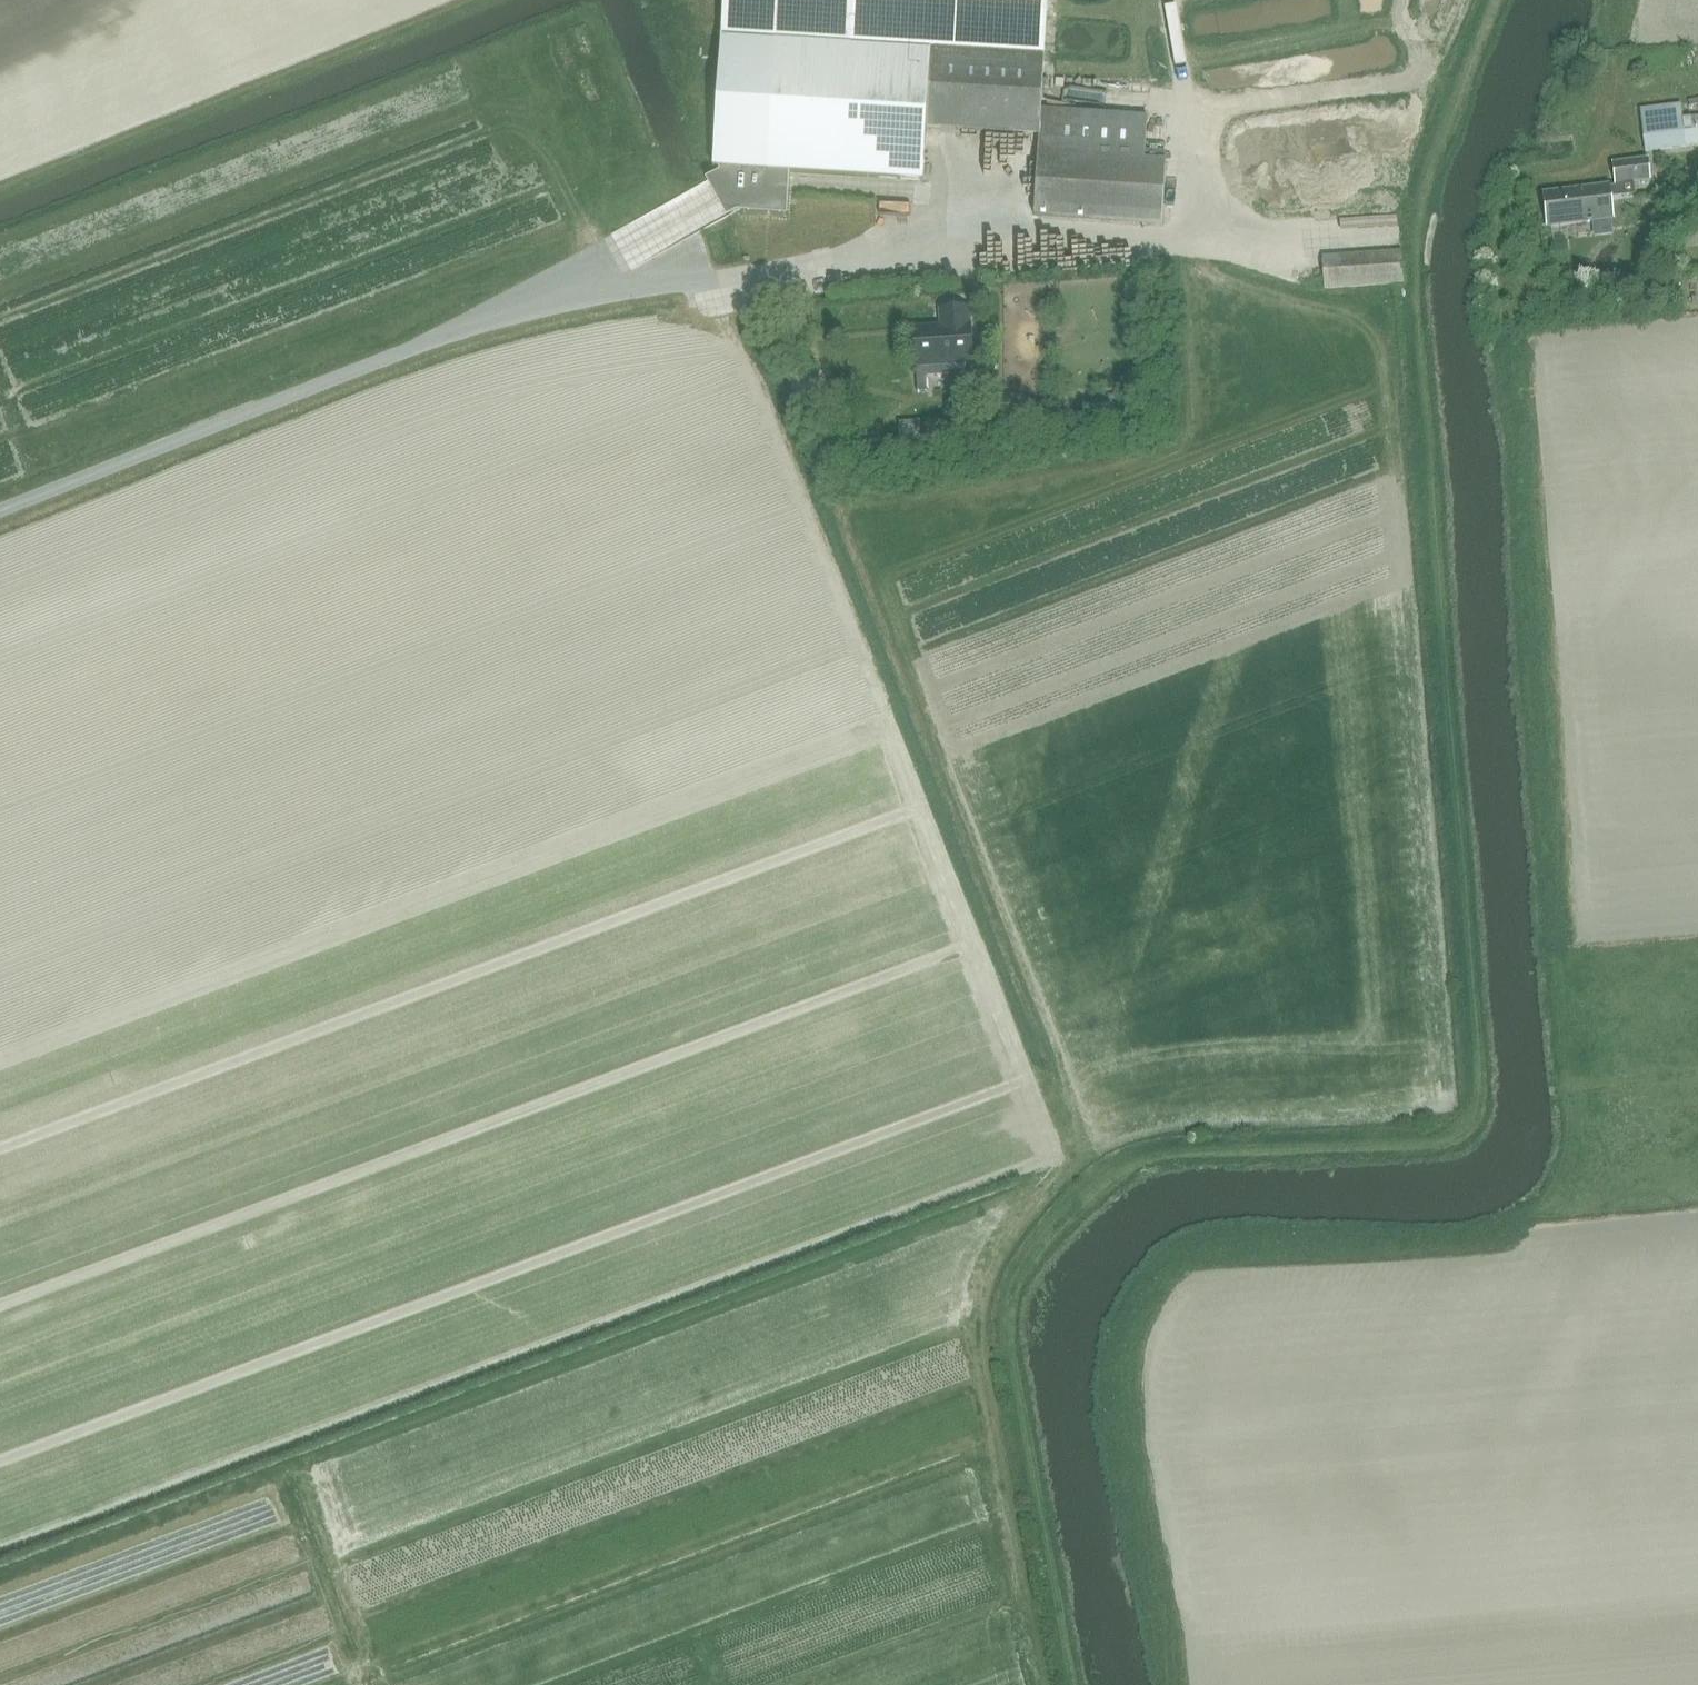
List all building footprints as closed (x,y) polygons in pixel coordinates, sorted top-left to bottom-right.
[(713,169),(718,169),(721,174),(741,211),(742,214),(788,217),(791,174),(908,181),(923,182),(926,128),(940,129),(1040,135),(1035,215),(1162,224),(1166,161),(1144,160),(1147,113),(1041,106),(1042,85),(1044,59),(1048,0),(724,0),(713,169)] [(1640,110),(1642,128),(1644,152),(1686,147),(1697,145),(1697,121),(1693,121),(1693,117),(1685,118),(1683,105),(1640,110)] [(1634,181),(1650,179),(1647,159),(1612,163),(1614,185),(1610,186),(1610,183),(1542,191),(1546,228),(1614,219),(1612,197),(1636,194),(1634,181)] [(1404,283),(1401,249),(1322,256),(1325,290),(1404,283)] [(915,338),(912,342),(912,354),(916,357),(917,367),(950,365),(950,367),(953,369),(965,369),(967,366),(967,363),(972,363),(970,325),(969,325),(968,309),(941,311),(942,329),(935,329),(935,327),(914,329),(915,338)] [(919,420),(900,421),(901,440),(920,439),(919,420)]
